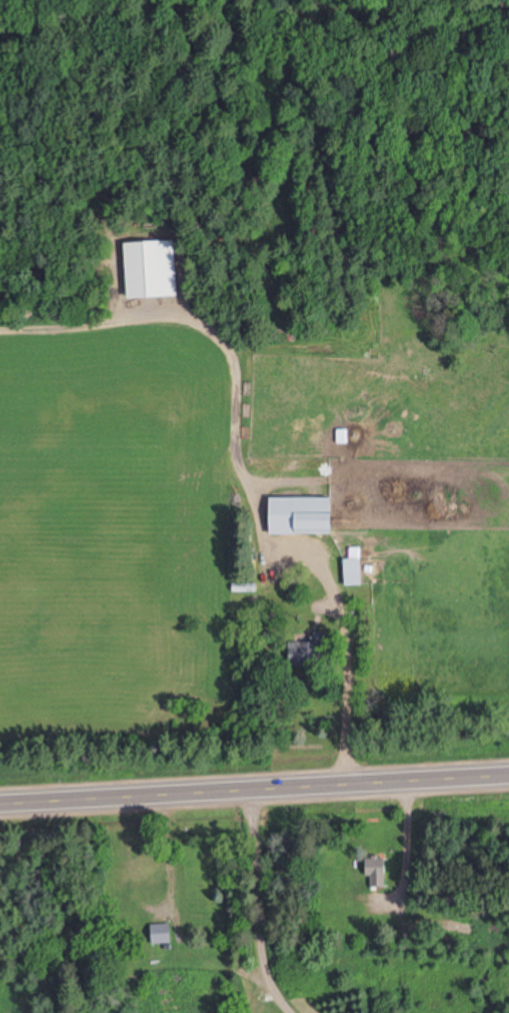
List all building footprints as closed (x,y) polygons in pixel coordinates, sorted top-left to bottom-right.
[(338,512),(287,512),(287,534),(338,534),(338,512)] [(362,585),(360,558),(344,560),(345,586),(362,585)] [(326,663),(326,634),(310,634),(310,642),(288,642),(288,663),(326,663)] [(387,857),(365,857),(365,876),(370,876),(370,888),(387,888),(387,857)] [(172,924),(152,924),(152,943),(172,943),(172,924)]
